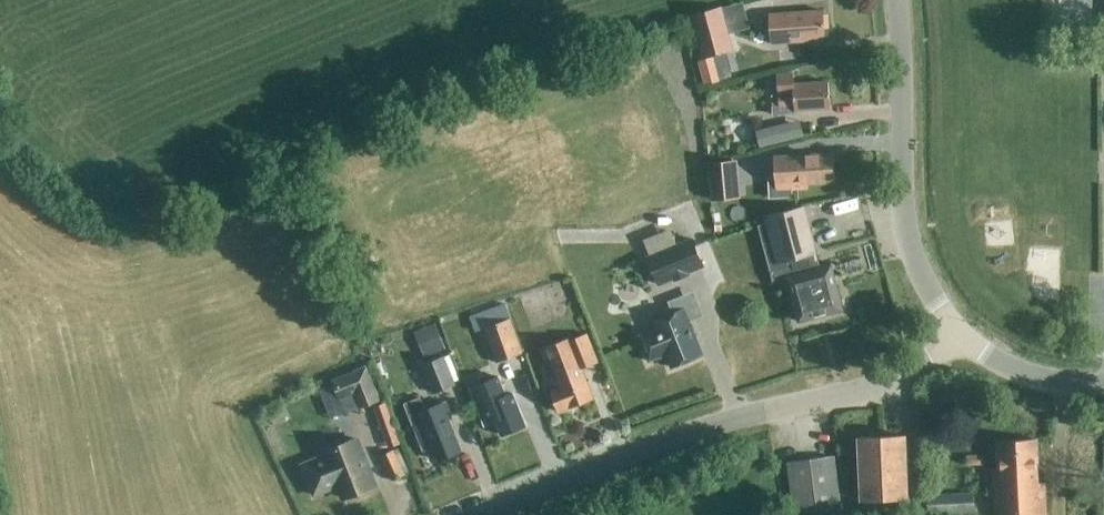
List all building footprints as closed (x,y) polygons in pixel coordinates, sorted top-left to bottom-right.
[(741,3),(694,15),(700,36),(705,57),(734,49),(728,29),(747,24),(741,3)] [(805,11),(770,13),(771,41),(824,38),(822,11),(805,12),(805,11)] [(777,75),(777,77),(779,107),(795,106),(795,110),(830,108),(828,81),(795,83),(794,74),(777,75)] [(789,140),(789,139),(785,123),(757,130),(761,147),(789,140)] [(834,153),(799,155),(799,157),(775,159),(778,190),(789,189),(808,188),(808,184),(836,182),(834,153)] [(706,162),(710,201),(741,198),(737,159),(706,162)] [(803,206),(764,216),(777,264),(815,253),(803,206)] [(643,241),(670,232),(666,221),(640,231),(643,241)] [(648,254),(659,281),(703,263),(692,236),(648,254)] [(854,238),(856,254),(871,252),(869,236),(854,238)] [(832,264),(787,276),(799,321),(844,309),(832,264)] [(656,326),(639,333),(650,358),(666,351),(672,364),(703,351),(685,306),(653,319),(656,326)] [(524,353),(511,318),(484,328),(497,362),(524,353)] [(425,357),(446,348),(435,323),(415,331),(425,357)] [(586,333),(571,339),(570,337),(544,347),(559,387),(550,390),(560,412),(595,398),(582,368),(598,361),(586,333)] [(435,393),(456,385),(444,356),(423,364),(435,393)] [(334,381),(341,400),(355,394),(361,408),(380,401),(367,368),(334,381)] [(504,397),(498,382),(501,381),(498,374),(478,382),(481,389),(484,388),(491,402),(489,403),(503,435),(526,425),(513,393),(504,397)] [(433,448),(439,461),(461,452),(449,421),(453,419),(447,402),(426,411),(421,399),(405,405),(424,451),(433,448)] [(364,408),(365,423),(386,421),(385,407),(364,408)] [(859,438),(861,479),(861,500),(908,498),(906,436),(859,438)] [(303,465),(315,496),(339,486),(345,499),(375,487),(357,439),(326,452),(327,456),(303,465)] [(994,514),(1047,514),(1045,483),(1039,484),(1036,440),(997,442),(999,473),(992,474),(994,514)] [(405,476),(398,459),(394,450),(381,455),(386,465),(393,481),(405,476)] [(795,514),(841,514),(834,457),(788,463),(795,514)] [(974,492),(927,496),(929,514),(975,512),(974,492)]
